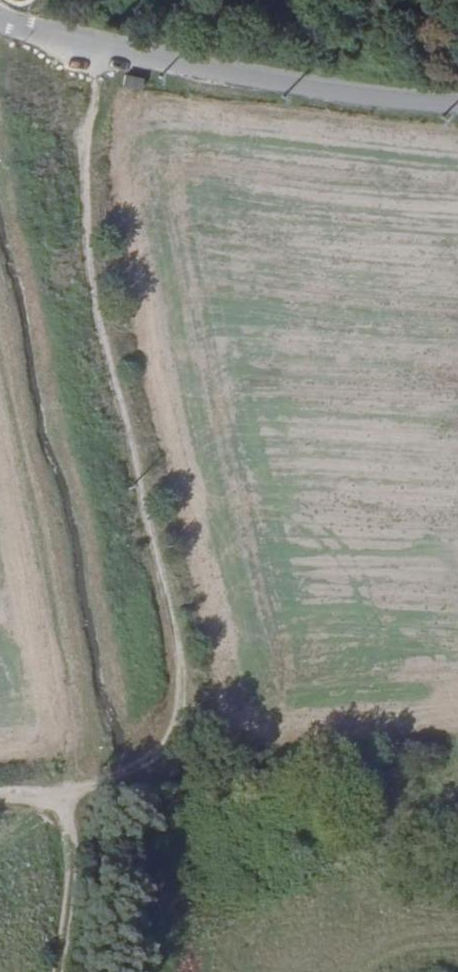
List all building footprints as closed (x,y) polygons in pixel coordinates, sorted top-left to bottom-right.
[(144,92),(147,82),(132,78),(129,89),(144,92)]
